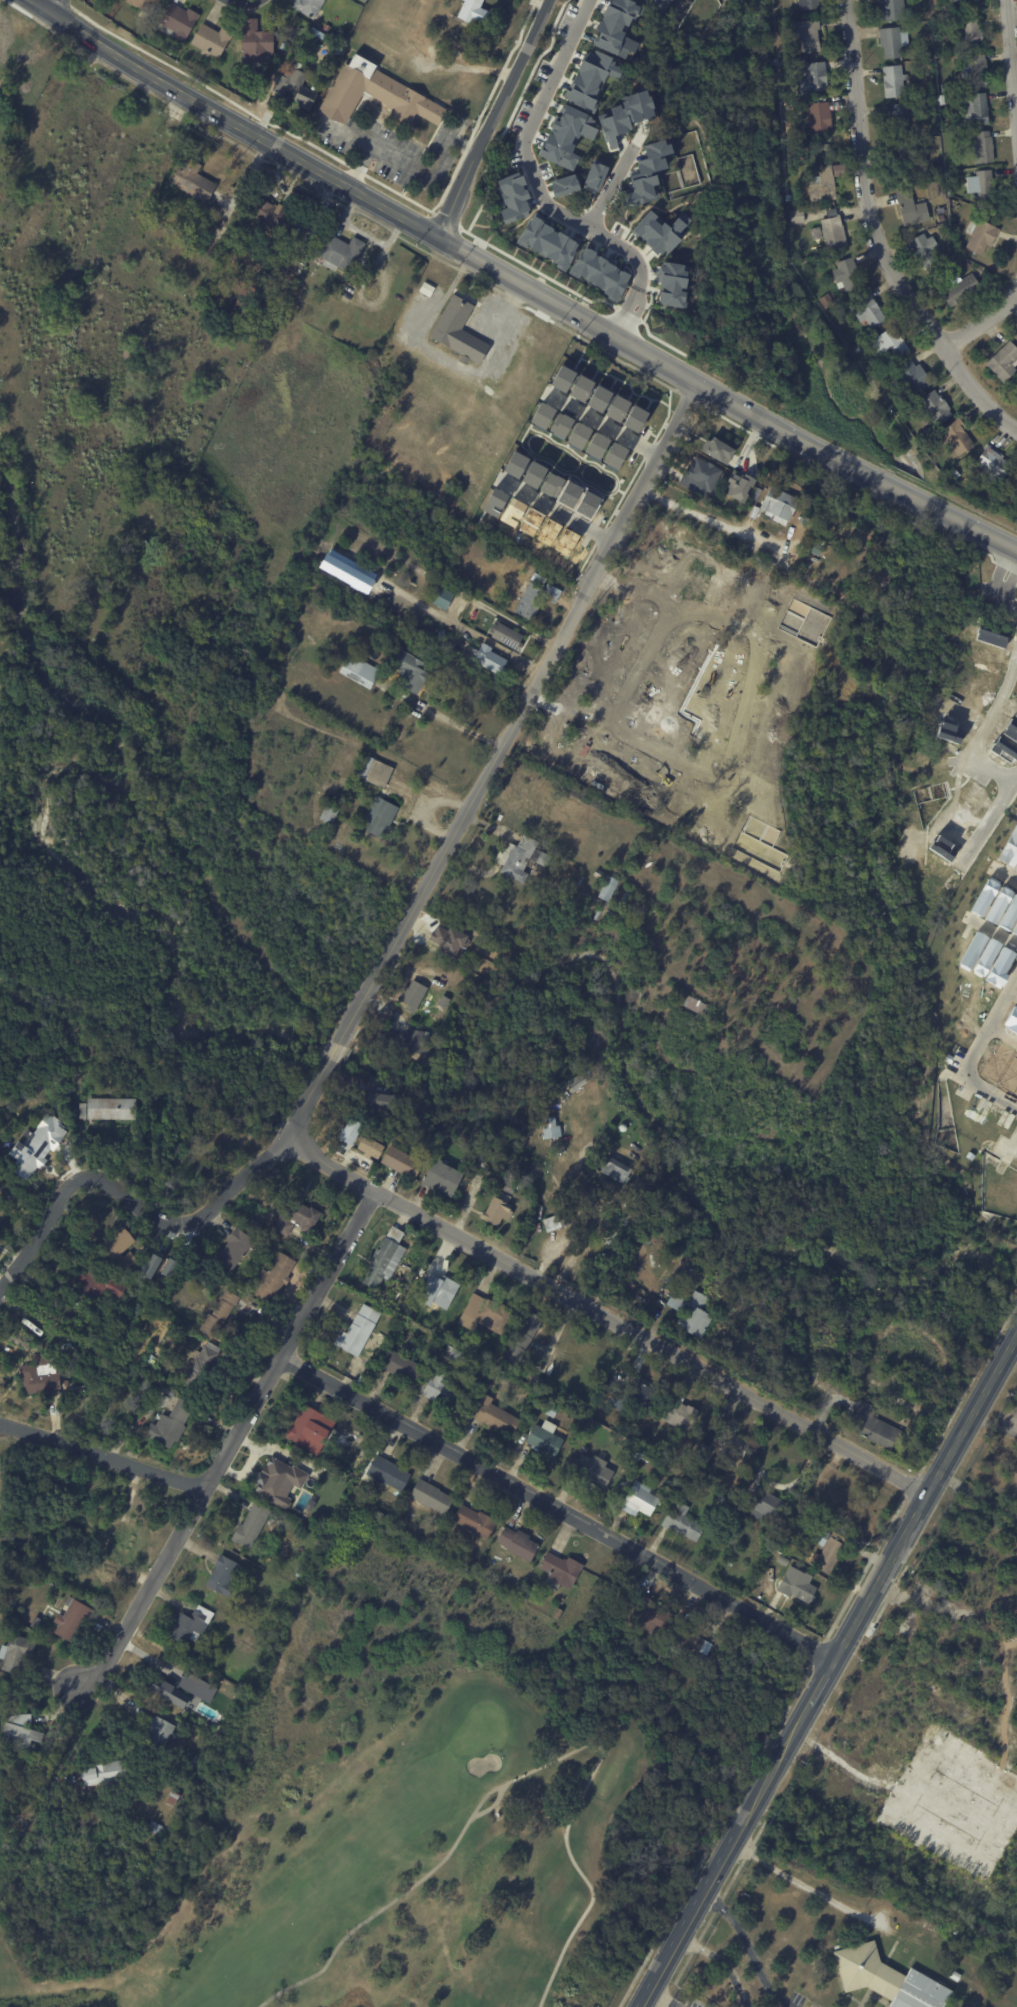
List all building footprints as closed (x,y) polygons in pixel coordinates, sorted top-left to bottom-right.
[(149,16),(122,0),(158,0),(149,16)] [(289,8),(293,0),(325,0),(313,21),(289,8)] [(464,1),(461,0),(482,0),(479,7),(488,12),(482,25),(473,20),(471,24),(456,17),(464,1)] [(609,5),(611,0),(631,0),(633,1),(632,4),(639,7),(633,19),(631,18),(624,35),(640,42),(634,54),(628,51),(626,58),(592,43),(595,35),(599,36),(600,32),(595,29),(606,4),(609,5)] [(646,9),(650,0),(671,0),(661,18),(646,9)] [(798,10),(797,0),(818,0),(819,8),(798,10)] [(878,1),(878,0),(904,0),(904,8),(911,8),(912,18),(881,20),(880,4),(878,5),(878,1)] [(171,3),(184,11),(185,8),(198,15),(182,44),(171,38),(172,37),(158,29),(160,24),(157,23),(169,2),(171,3)] [(977,17),(978,29),(981,29),(982,44),(979,44),(979,46),(963,48),(961,17),(977,16),(977,17)] [(257,21),(257,30),(272,30),(272,55),(265,55),(265,62),(241,62),(241,18),(257,18),(257,21)] [(818,20),(819,29),(816,29),(819,50),(800,52),(798,35),(791,36),(790,22),(818,19),(818,20)] [(203,25),(216,32),(220,26),(232,33),(217,59),(210,55),(208,58),(201,54),(202,51),(187,43),(199,22),(203,25)] [(880,46),(878,28),(899,26),(899,31),(907,31),(908,45),(900,46),(901,57),(884,58),(883,47),(880,47),(880,46)] [(312,27),(324,33),(321,38),(310,32),(312,27)] [(168,45),(174,49),(170,55),(165,52),(168,45)] [(378,69),(448,108),(438,125),(421,115),(420,117),(415,114),(410,125),(391,114),(395,107),(369,93),(368,95),(362,92),(349,115),(323,100),(344,62),(346,63),(352,52),(377,66),(375,68),(378,69)] [(597,52),(609,58),(608,60),(612,62),(610,66),(623,71),(620,77),(605,71),(592,102),(595,104),(592,111),(567,100),(568,98),(564,97),(567,89),(569,91),(585,52),(589,54),(589,52),(595,55),(597,52)] [(984,55),(984,58),(985,58),(986,70),(985,70),(986,83),(969,84),(968,71),(963,72),(962,60),(967,59),(967,55),(984,54),(984,55)] [(824,63),(826,90),(799,92),(798,80),(805,79),(804,63),(824,61),(824,63)] [(282,96),(269,90),(277,74),(286,79),(291,67),(293,68),(296,62),(307,67),(298,84),(316,93),(307,112),(297,107),(299,103),(291,99),(293,94),(285,90),(282,96)] [(883,85),(881,66),(901,65),(902,74),(908,74),(908,79),(902,80),(904,96),(884,98),(883,85)] [(315,85),(309,82),(315,66),(321,68),(321,70),(323,71),(322,73),(320,72),(315,85)] [(647,88),(656,118),(647,120),(647,118),(629,123),(631,130),(620,133),(622,141),(615,143),(616,146),(609,148),(607,142),(605,143),(600,126),(602,125),(600,119),(611,115),(609,107),(625,102),(623,95),(647,88)] [(985,94),(986,107),(987,107),(988,113),(987,113),(988,124),(970,125),(970,119),(965,119),(965,114),(963,114),(961,94),(985,92),(985,94)] [(817,97),(817,102),(828,101),(828,102),(841,101),(841,109),(829,110),(831,133),(810,134),(809,116),(801,116),(800,105),(807,104),(807,103),(808,103),(808,97),(817,97)] [(887,125),(885,104),(906,102),(909,134),(888,136),(887,125)] [(565,104),(595,118),(591,126),(597,129),(592,139),(579,133),(570,152),(578,155),(571,169),(539,154),(551,129),(548,128),(553,118),(558,120),(565,104)] [(989,131),(989,136),(991,136),(991,144),(992,144),(993,149),(992,149),(993,162),(972,164),(971,152),(976,151),(975,147),(976,147),(975,131),(988,130),(989,131)] [(668,138),(672,151),(662,154),(666,167),(639,174),(636,164),(638,163),(637,161),(647,158),(643,145),(668,138)] [(896,150),(896,145),(898,145),(898,142),(911,141),(911,149),(925,148),(927,172),(898,174),(896,150)] [(197,173),(217,183),(207,202),(170,182),(185,156),(202,165),(197,173)] [(592,162),(607,168),(598,191),(582,185),(592,162)] [(830,166),(831,175),(833,175),(834,199),(808,200),(806,177),(818,177),(817,165),(830,165),(830,166)] [(990,171),(993,200),(978,202),(977,193),(966,194),(965,176),(975,175),(974,171),(990,169),(990,171)] [(497,209),(503,223),(527,214),(522,200),(529,197),(520,174),(517,175),(516,171),(494,180),(504,207),(497,209)] [(573,172),(579,189),(554,198),(549,184),(553,183),(551,179),(573,172)] [(654,174),(657,183),(651,185),(652,188),(655,188),(658,197),(623,206),(620,193),(631,190),(629,181),(654,174)] [(911,193),(914,205),(925,202),(929,220),(902,226),(894,191),(910,188),(911,193)] [(273,206),(274,205),(293,215),(283,234),(264,224),(265,222),(251,215),(260,199),(273,206)] [(648,209),(668,226),(680,212),(690,220),(681,230),(684,233),(667,253),(664,250),(659,256),(630,230),(648,209)] [(802,211),(803,223),(790,224),(788,210),(802,209),(802,211)] [(531,213),(578,239),(562,267),(515,241),(531,213)] [(840,223),(841,225),(842,224),(847,247),(826,251),(819,220),(835,216),(835,215),(838,214),(840,223)] [(998,230),(990,247),(986,245),(980,256),(964,247),(971,234),(965,231),(970,220),(976,224),(979,219),(999,229),(998,230)] [(949,223),(952,234),(944,236),(941,225),(949,223)] [(810,230),(818,228),(820,237),(812,239),(810,230)] [(350,243),(354,235),(367,242),(351,272),(339,265),(336,271),(323,263),(326,258),(317,254),(329,232),(350,243)] [(915,256),(907,241),(923,232),(926,239),(931,236),(938,247),(932,250),(938,260),(923,268),(916,256),(915,256)] [(566,272),(577,278),(578,275),(603,290),(602,293),(616,301),(632,274),(622,268),(621,270),(595,254),(596,252),(583,244),(566,272)] [(851,258),(862,286),(844,293),(842,287),(837,289),(831,270),(836,268),(834,263),(851,256),(851,258)] [(663,263),(687,267),(683,297),(687,297),(685,307),(658,303),(663,263)] [(980,290),(969,296),(969,295),(949,307),(940,292),(971,273),(981,289),(980,290)] [(435,286),(429,296),(418,290),(423,280),(435,286)] [(475,306),(461,329),(489,346),(478,366),(468,360),(465,365),(457,360),(461,354),(429,335),(454,293),(475,306)] [(818,299),(827,293),(834,302),(825,309),(818,299)] [(868,294),(885,319),(871,329),(864,319),(859,323),(851,312),(857,308),(853,303),(867,293),(868,294)] [(242,296),(254,303),(248,312),(236,305),(242,296)] [(896,332),(909,350),(893,361),(885,351),(878,356),(869,342),(892,325),(896,332)] [(1008,340),(1016,350),(1016,363),(1013,367),(1016,370),(1002,383),(984,364),(1008,340)] [(852,350),(858,346),(861,350),(856,354),(852,350)] [(910,360),(914,366),(918,364),(931,383),(925,387),(925,386),(912,395),(906,388),(900,392),(893,381),(899,376),(894,370),(909,359),(910,360)] [(560,364),(575,372),(565,393),(550,385),(560,364)] [(578,374),(593,382),(583,403),(568,395),(578,374)] [(596,384),(611,392),(601,412),(586,404),(596,384)] [(934,391),(938,396),(939,395),(949,409),(948,410),(952,416),(935,427),(924,411),(922,413),(915,403),(919,400),(918,399),(933,389),(934,391)] [(614,393),(630,401),(620,422),(604,414),(614,393)] [(540,402),(554,409),(544,429),(529,422),(540,402)] [(633,403),(648,411),(638,431),(623,424),(633,403)] [(558,411),(573,419),(562,439),(547,432),(558,411)] [(955,420),(962,431),(964,430),(973,445),(952,459),(939,440),(943,437),(939,430),(955,420)] [(576,421),(590,429),(580,449),(565,441),(576,421)] [(593,431),(609,439),(598,459),(583,451),(593,431)] [(711,436),(703,452),(726,464),(734,448),(711,436)] [(612,442),(627,449),(617,469),(602,462),(612,442)] [(987,445),(1003,456),(1001,459),(1010,465),(997,486),(979,474),(982,469),(973,463),(985,444),(987,445)] [(510,451),(525,459),(515,479),(499,471),(510,451)] [(713,464),(720,468),(706,497),(677,482),(687,462),(689,464),(694,455),(705,461),(706,460),(713,464)] [(528,461),(543,468),(533,489),(517,481),(528,461)] [(940,462),(945,468),(939,472),(935,466),(940,462)] [(732,468),(753,479),(742,502),(727,495),(731,486),(725,483),(732,468)] [(954,470),(959,475),(955,479),(950,473),(954,470)] [(547,471),(562,478),(551,499),(536,491),(547,471)] [(568,481),(583,489),(573,510),(558,502),(568,481)] [(791,514),(788,520),(787,520),(785,525),(772,519),(773,518),(765,514),(766,511),(760,508),(771,485),(799,498),(791,514)] [(492,486),(507,493),(497,514),(482,506),(492,486)] [(587,491),(602,499),(591,519),(576,511),(587,491)] [(511,499),(526,507),(516,527),(501,520),(511,499)] [(756,516),(755,519),(749,516),(754,505),(760,508),(756,516)] [(529,509),(544,516),(534,537),(519,529),(529,509)] [(802,513),(811,519),(806,527),(797,521),(802,513)] [(547,518),(562,526),(551,546),(536,538),(547,518)] [(689,530),(677,524),(672,535),(683,541),(689,530)] [(566,528),(581,536),(570,556),(555,549),(566,528)] [(532,570),(546,578),(542,586),(528,578),(532,570)] [(542,588),(546,582),(560,590),(553,603),(543,597),(530,620),(512,610),(522,593),(520,592),(527,580),(542,588)] [(440,587),(454,594),(445,610),(432,603),(440,587)] [(500,624),(522,636),(519,642),(522,644),(518,651),(491,636),(498,623),(500,624)] [(1008,633),(1003,648),(975,639),(977,633),(975,632),(978,623),(1008,633)] [(435,639),(440,630),(445,634),(441,642),(435,639)] [(491,647),(489,650),(507,660),(499,675),(471,660),(481,642),(491,647)] [(423,682),(416,695),(394,682),(400,671),(389,665),(398,649),(422,662),(419,668),(428,673),(423,682)] [(379,674),(371,689),(340,672),(350,653),(381,671),(379,674)] [(1004,727),(1005,728),(1001,733),(1016,743),(1016,723),(1010,718),(1004,727)] [(936,719),(931,736),(957,744),(961,731),(954,729),(955,725),(936,719)] [(1005,741),(1016,749),(1016,756),(1015,760),(1012,758),(1009,763),(988,749),(991,743),(993,744),(998,735),(1006,740),(1005,741)] [(390,774),(383,789),(355,775),(365,755),(393,768),(390,774)] [(399,808),(382,839),(359,827),(375,795),(399,808)] [(325,802),(338,807),(330,824),(318,818),(325,802)] [(1015,823),(1016,824),(1016,855),(1011,866),(996,858),(1015,823)] [(934,833),(925,848),(947,863),(955,852),(948,848),(950,844),(934,833)] [(540,865),(527,858),(520,870),(526,873),(520,883),(498,870),(501,864),(497,862),(509,842),(515,845),(522,834),(536,842),(533,847),(550,857),(544,867),(540,865)] [(684,839),(686,834),(693,838),(691,842),(684,839)] [(618,880),(607,875),(597,896),(608,902),(618,880)] [(999,881),(981,914),(970,908),(988,875),(999,881)] [(1015,891),(996,924),(985,917),(1004,885),(1015,891)] [(620,899),(626,889),(637,895),(634,900),(630,897),(626,905),(619,901),(620,899)] [(1001,927),(1016,899),(1016,924),(1012,933),(1001,927)] [(590,904),(596,908),(590,916),(585,912),(590,904)] [(638,910),(643,904),(648,908),(643,914),(638,910)] [(636,929),(632,935),(622,929),(625,923),(636,929)] [(437,926),(445,931),(447,926),(467,936),(466,938),(470,941),(466,948),(461,945),(460,947),(463,949),(459,957),(453,954),(451,957),(433,948),(435,943),(425,938),(429,931),(431,932),(435,925),(437,926)] [(984,934),(965,966),(954,960),(973,927),(984,934)] [(999,943),(981,976),(970,970),(988,937),(999,943)] [(1015,953),(997,985),(986,979),(1004,946),(1015,953)] [(412,980),(427,989),(411,1014),(403,1009),(406,1005),(395,998),(403,985),(406,987),(411,979),(412,980)] [(441,994),(449,1000),(443,1009),(435,1004),(441,994)] [(681,1005),(687,994),(711,1008),(705,1018),(681,1005)] [(1011,1004),(1016,1007),(1016,1034),(1005,1027),(1005,1026),(1000,1023),(1011,1004)] [(436,1007),(443,1010),(440,1016),(433,1012),(436,1007)] [(409,1029),(429,1032),(428,1039),(431,1039),(429,1054),(374,1047),(376,1031),(405,1034),(406,1029),(409,1029)] [(1001,1042),(1012,1048),(994,1082),(986,1077),(987,1074),(980,1070),(986,1060),(988,1061),(993,1051),(996,1052),(1001,1042)] [(1012,1056),(1016,1058),(1016,1081),(1010,1094),(998,1087),(1001,1083),(998,1082),(1012,1056)] [(388,1095),(391,1096),(389,1110),(362,1107),(364,1092),(388,1095)] [(96,1119),(91,1119),(91,1099),(139,1099),(139,1120),(96,1119)] [(975,1099),(983,1103),(984,1102),(996,1108),(985,1129),(965,1119),(975,1099)] [(68,1113),(63,1116),(59,1105),(65,1103),(68,1113)] [(1001,1110),(1016,1119),(1016,1124),(1009,1138),(1000,1133),(998,1137),(988,1132),(1001,1110)] [(349,1143),(348,1146),(336,1139),(346,1120),(358,1126),(349,1143)] [(541,1128),(558,1125),(559,1136),(542,1139),(541,1128)] [(55,1149),(43,1165),(40,1163),(27,1180),(16,1171),(29,1155),(25,1152),(37,1136),(55,1149)] [(373,1159),(368,1156),(367,1158),(362,1156),(363,1154),(354,1149),(361,1136),(382,1147),(375,1160),(373,1159)] [(401,1175),(378,1163),(387,1145),(422,1163),(413,1181),(401,1175)] [(606,1155),(631,1169),(622,1184),(598,1171),(606,1155)] [(439,1163),(461,1173),(450,1197),(438,1191),(437,1193),(419,1184),(432,1158),(440,1161),(439,1163)] [(502,1191),(505,1182),(510,1184),(507,1193),(502,1191)] [(495,1198),(514,1208),(507,1221),(501,1218),(496,1227),(478,1217),(482,1210),(484,1212),(492,1196),(495,1198)] [(306,1226),(296,1220),(294,1222),(298,1224),(290,1238),(276,1229),(283,1216),(286,1218),(297,1199),(313,1209),(315,1207),(326,1214),(313,1235),(304,1230),(306,1226)] [(571,1224),(559,1228),(558,1223),(555,1224),(557,1230),(546,1234),(542,1221),(567,1213),(571,1224)] [(395,1229),(402,1233),(396,1244),(397,1245),(393,1253),(397,1256),(384,1279),(381,1277),(378,1284),(376,1283),(373,1290),(359,1282),(370,1262),(367,1261),(381,1236),(383,1237),(389,1226),(395,1229)] [(127,1228),(139,1242),(125,1254),(128,1257),(133,1252),(141,1261),(130,1270),(107,1244),(127,1227),(127,1228)] [(258,1242),(234,1271),(219,1258),(231,1242),(229,1241),(241,1227),(258,1242)] [(284,1288),(280,1295),(265,1285),(264,1287),(257,1283),(266,1269),(271,1272),(283,1252),(300,1262),(291,1277),(294,1279),(289,1287),(286,1285),(284,1288)] [(114,1294),(110,1292),(104,1301),(82,1289),(92,1271),(108,1280),(111,1275),(132,1287),(125,1300),(114,1294)] [(443,1276),(459,1285),(445,1310),(429,1301),(432,1296),(425,1292),(426,1290),(423,1288),(430,1275),(440,1280),(443,1276)] [(242,1298),(217,1339),(201,1329),(210,1313),(213,1315),(228,1290),(242,1298)] [(667,1306),(665,1304),(672,1290),(688,1299),(693,1290),(707,1298),(700,1311),(712,1317),(700,1339),(694,1335),(694,1336),(674,1326),(679,1318),(683,1320),(686,1316),(667,1306)] [(474,1295),(485,1300),(485,1299),(497,1305),(498,1303),(512,1311),(499,1336),(460,1315),(471,1293),(474,1295)] [(379,1314),(356,1358),(331,1344),(336,1335),(338,1337),(341,1332),(344,1334),(360,1304),(379,1314)] [(541,1320),(519,1359),(504,1351),(526,1311),(541,1320)] [(228,1355),(206,1393),(185,1381),(198,1359),(195,1358),(199,1351),(204,1353),(208,1345),(209,1346),(212,1342),(229,1352),(228,1355)] [(439,1356),(446,1345),(455,1350),(456,1349),(462,1352),(454,1366),(439,1356)] [(389,1374),(376,1367),(386,1348),(422,1367),(412,1386),(389,1374)] [(63,1374),(65,1389),(53,1391),(53,1393),(28,1396),(26,1378),(25,1378),(24,1366),(37,1364),(36,1355),(47,1354),(47,1358),(58,1357),(60,1374),(63,1374)] [(438,1404),(419,1395),(421,1392),(416,1389),(421,1380),(425,1383),(429,1377),(425,1375),(430,1365),(455,1377),(450,1388),(466,1397),(459,1413),(442,1404),(441,1406),(438,1404)] [(536,1376),(542,1380),(538,1387),(527,1381),(531,1373),(536,1376)] [(636,1381),(650,1389),(652,1387),(663,1392),(650,1418),(638,1412),(642,1403),(627,1395),(634,1380),(636,1381)] [(618,1392),(641,1404),(637,1411),(625,1405),(621,1413),(605,1405),(614,1389),(618,1392)] [(479,1422),(466,1415),(474,1399),(477,1400),(480,1395),(490,1401),(488,1403),(518,1420),(510,1435),(504,1431),(502,1435),(479,1422)] [(196,1407),(185,1426),(187,1427),(179,1442),(177,1441),(172,1450),(146,1435),(153,1423),(157,1426),(163,1414),(170,1418),(180,1398),(196,1407)] [(871,1406),(869,1410),(874,1413),(872,1417),(905,1433),(898,1447),(892,1444),(889,1451),(845,1429),(858,1400),(871,1406)] [(553,1417),(552,1418),(543,1413),(548,1403),(558,1409),(553,1417)] [(682,1405),(684,1407),(685,1405),(696,1411),(685,1433),(660,1419),(668,1405),(675,1409),(678,1404),(682,1405)] [(314,1412),(322,1418),(323,1416),(334,1422),(315,1456),(282,1437),(290,1423),(292,1424),(303,1406),(314,1412)] [(551,1424),(556,1426),(551,1434),(562,1440),(550,1463),(536,1455),(538,1451),(523,1443),(533,1424),(540,1428),(544,1420),(551,1424)] [(637,1448),(650,1455),(646,1463),(639,1459),(638,1461),(631,1457),(637,1448)] [(308,1474),(268,1454),(255,1482),(258,1484),(254,1493),(286,1509),(291,1499),(286,1496),(292,1485),(300,1489),(308,1474)] [(588,1482),(586,1486),(573,1479),(575,1474),(569,1471),(578,1454),(589,1460),(592,1456),(605,1462),(602,1467),(612,1472),(603,1490),(588,1482)] [(708,1459),(705,1467),(696,1464),(699,1454),(708,1457),(708,1459)] [(376,1456),(396,1467),(395,1468),(408,1475),(392,1505),(383,1500),(390,1487),(384,1484),(384,1486),(363,1475),(364,1472),(362,1471),(370,1456),(372,1457),(373,1455),(376,1456)] [(340,1465),(337,1472),(326,1466),(326,1467),(319,1463),(323,1456),(330,1459),(330,1460),(340,1465)] [(419,1480),(439,1490),(438,1491),(452,1499),(443,1516),(408,1497),(418,1479),(419,1480)] [(625,1512),(619,1509),(634,1481),(656,1493),(657,1491),(664,1495),(658,1506),(655,1504),(647,1517),(637,1511),(634,1517),(625,1512)] [(838,1489),(839,1489),(838,1491),(866,1508),(857,1524),(836,1513),(835,1515),(827,1510),(828,1508),(818,1502),(827,1487),(831,1490),(833,1486),(838,1489)] [(748,1516),(758,1496),(761,1498),(764,1492),(787,1504),(778,1523),(763,1516),(760,1522),(748,1516)] [(276,1511),(254,1551),(235,1540),(244,1524),(246,1526),(260,1502),(276,1511)] [(677,1536),(659,1526),(669,1508),(673,1510),(677,1502),(688,1508),(683,1516),(703,1527),(694,1543),(679,1534),(678,1536),(677,1536)] [(462,1507),(477,1515),(478,1513),(496,1522),(486,1541),(451,1521),(459,1505),(462,1507)] [(372,1519),(375,1514),(374,1513),(375,1510),(381,1513),(379,1518),(383,1520),(381,1523),(372,1519)] [(506,1528),(514,1533),(516,1530),(528,1536),(526,1540),(537,1546),(528,1563),(504,1551),(505,1548),(494,1542),(503,1527),(506,1528)] [(822,1547),(811,1542),(818,1528),(829,1533),(822,1547)] [(838,1535),(848,1541),(828,1575),(807,1563),(813,1553),(818,1556),(829,1537),(830,1538),(833,1532),(838,1535)] [(764,1560),(771,1549),(779,1553),(777,1556),(787,1562),(785,1566),(772,1558),(769,1563),(764,1560)] [(548,1554),(561,1561),(562,1559),(565,1560),(566,1558),(582,1566),(568,1592),(555,1584),(553,1587),(544,1582),(546,1579),(545,1578),(546,1576),(545,1575),(546,1573),(537,1568),(546,1552),(548,1554)] [(213,1576),(218,1567),(216,1566),(223,1554),(243,1565),(237,1577),(239,1578),(235,1586),(236,1587),(231,1598),(208,1586),(213,1576)] [(723,1563),(726,1559),(732,1563),(730,1567),(723,1563)] [(793,1573),(809,1582),(808,1584),(815,1588),(811,1596),(814,1597),(809,1606),(791,1596),(789,1599),(775,1591),(783,1578),(787,1581),(792,1573),(793,1573)] [(517,1598),(524,1585),(531,1589),(524,1602),(517,1598)] [(642,1597),(654,1603),(653,1606),(671,1615),(660,1634),(656,1632),(653,1636),(642,1630),(625,1620),(638,1595),(642,1597)] [(93,1617),(77,1645),(58,1634),(62,1626),(57,1623),(62,1615),(66,1617),(72,1608),(67,1605),(72,1597),(96,1611),(93,1617)] [(182,1612),(193,1618),(197,1610),(198,1611),(200,1605),(216,1614),(205,1636),(200,1645),(191,1640),(188,1646),(171,1637),(176,1627),(174,1626),(182,1612)] [(553,1616),(558,1608),(564,1611),(559,1620),(553,1616)] [(32,1613),(39,1617),(46,1622),(40,1631),(26,1623),(32,1613)] [(702,1639),(703,1640),(696,1653),(680,1643),(687,1631),(702,1639)] [(29,1665),(26,1676),(5,1671),(8,1661),(2,1659),(6,1646),(11,1648),(15,1636),(41,1642),(36,1660),(30,1658),(29,1665)] [(194,1650),(199,1653),(194,1662),(189,1659),(194,1650)] [(209,1703),(216,1687),(184,1671),(177,1686),(209,1703)] [(182,1709),(190,1696),(156,1676),(148,1689),(182,1709)] [(34,1716),(34,1726),(30,1726),(29,1729),(47,1734),(44,1744),(35,1742),(32,1751),(5,1743),(8,1734),(6,1733),(8,1723),(13,1717),(16,1717),(16,1715),(34,1715),(34,1716)] [(152,1728),(158,1716),(178,1727),(178,1729),(180,1730),(176,1738),(174,1737),(171,1742),(174,1743),(170,1749),(168,1748),(166,1752),(149,1743),(155,1731),(151,1729),(152,1728)] [(196,1760),(203,1764),(200,1770),(193,1766),(196,1760)] [(102,1786),(86,1788),(83,1769),(97,1766),(96,1764),(117,1761),(117,1763),(125,1762),(128,1782),(102,1786)] [(175,1792),(183,1797),(176,1808),(168,1804),(175,1792)] [(155,1822),(166,1828),(161,1836),(150,1830),(155,1822)] [(953,1992),(944,2006),(889,2006),(892,2001),(867,1987),(846,1993),(835,1952),(875,1940),(881,1962),(884,1964),(906,1977),(911,1968),(953,1992)] [(952,1970),(960,1975),(956,1982),(948,1976),(952,1970)]
